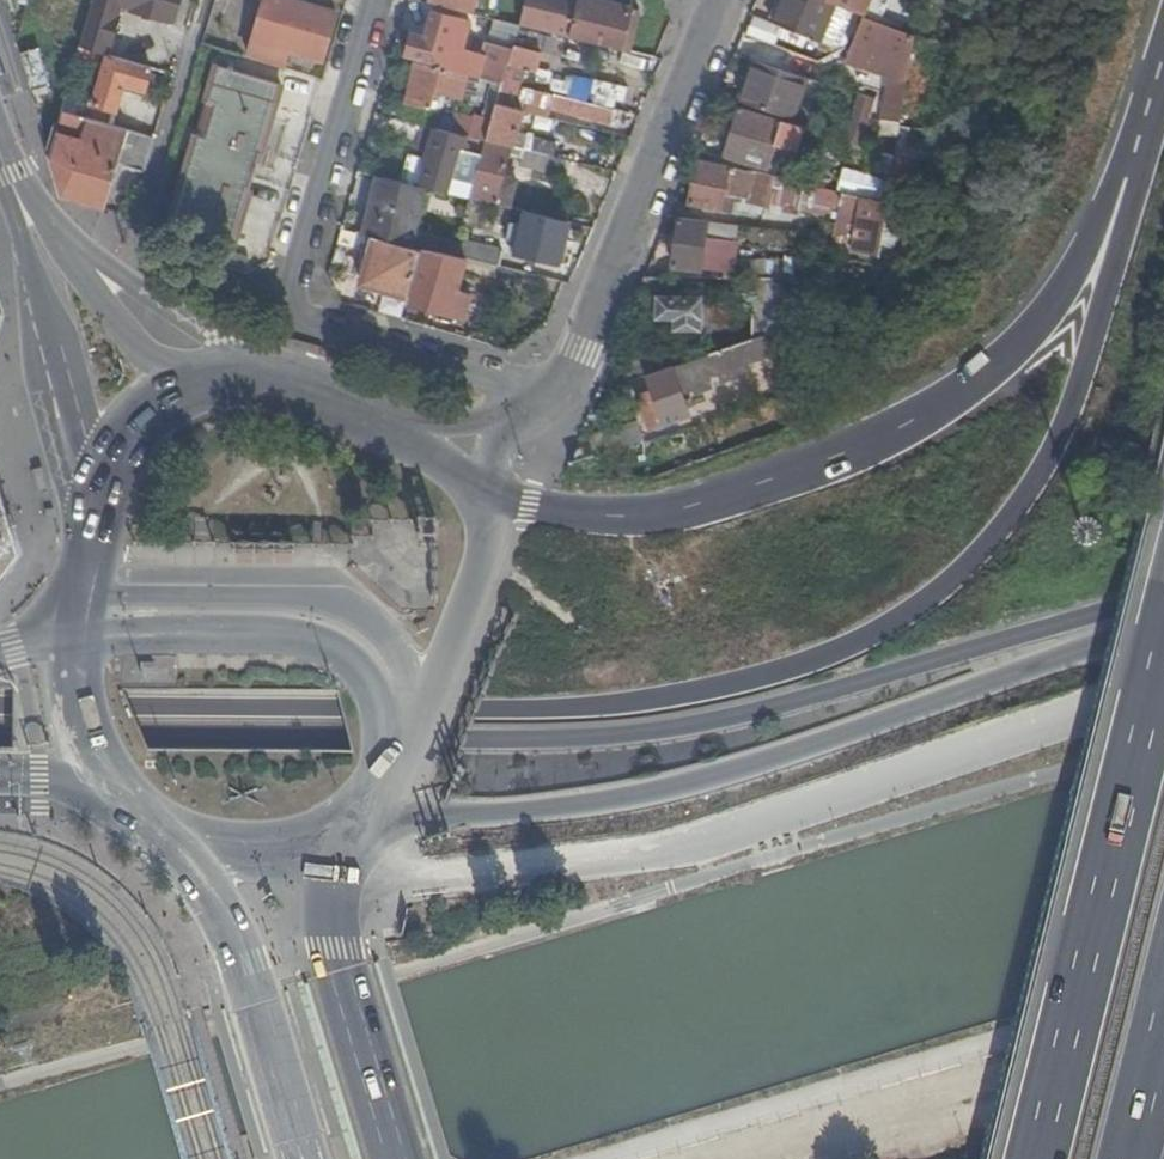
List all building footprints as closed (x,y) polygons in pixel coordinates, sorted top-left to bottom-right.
[(181,0),(94,0),(81,48),(109,56),(123,7),(156,17),(162,18),(174,22),(181,0)] [(209,22),(224,26),(232,0),(216,0),(209,22)] [(337,14),(305,4),(306,0),(267,0),(249,57),(284,68),(289,51),(324,61),(337,14)] [(474,11),(477,0),(433,0),(474,11)] [(553,0),(552,0),(541,0),(535,23),(564,30),(568,16),(572,0),(553,0)] [(568,16),(574,18),(578,0),(572,0),(568,16)] [(630,9),(589,0),(578,0),(574,18),(569,38),(594,44),(620,50),(630,9)] [(849,9),(844,7),(826,0),(784,0),(774,24),(818,40),(819,35),(837,42),(849,9)] [(630,9),(620,50),(629,52),(638,11),(630,9)] [(412,34),(407,55),(458,67),(469,21),(433,13),(426,37),(412,34)] [(880,75),(887,36),(889,25),(863,14),(844,63),(880,75)] [(564,30),(563,36),(569,38),(574,18),(568,16),(564,30)] [(874,117),(869,143),(897,151),(917,30),(901,25),(885,121),(874,117)] [(514,45),(541,53),(589,63),(594,44),(569,38),(563,36),(544,31),(520,26),(514,45)] [(243,40),(207,30),(203,43),(239,54),(243,40)] [(534,82),(541,53),(514,45),(512,53),(504,83),(525,88),(528,81),(534,82)] [(81,48),(80,48),(79,49),(76,61),(97,67),(99,62),(106,64),(94,104),(88,102),(84,117),(112,125),(122,93),(126,94),(128,86),(145,91),(152,69),(109,56),(81,48)] [(496,49),(488,80),(504,83),(512,53),(496,49)] [(803,76),(756,62),(743,101),(791,118),(803,76)] [(462,97),(468,75),(416,63),(407,102),(432,108),(436,92),(462,97)] [(234,241),(282,83),(220,65),(173,223),(234,241)] [(624,109),(630,89),(598,79),(592,99),(624,109)] [(466,116),(486,122),(496,87),(475,81),(466,116)] [(514,147),(516,141),(527,103),(612,125),(615,111),(549,94),(525,88),(504,83),(487,141),(512,147),(514,147)] [(843,138),(862,144),(870,116),(875,98),(858,93),(843,138)] [(769,168),(784,120),(740,107),(725,155),(769,168)] [(144,171),(154,138),(140,134),(112,125),(84,117),(62,111),(50,153),(63,198),(108,210),(121,165),(144,171)] [(482,139),(486,122),(466,116),(461,134),(468,136),(482,139)] [(465,151),(468,136),(461,134),(438,129),(429,159),(412,155),(404,182),(422,186),(424,180),(455,187),(452,194),(470,198),(475,182),(470,182),(478,155),(465,151)] [(503,176),(512,147),(487,141),(475,182),(470,198),(510,207),(518,181),(503,176)] [(516,141),(514,147),(525,150),(527,144),(516,141)] [(566,177),(570,161),(525,150),(521,166),(566,177)] [(724,192),(747,197),(753,172),(699,161),(690,203),(720,208),(724,192)] [(833,166),(834,186),(864,185),(863,165),(833,166)] [(776,204),(801,210),(802,207),(807,184),(771,175),(753,172),(747,197),(776,204)] [(379,176),(363,234),(369,235),(385,177),(379,176)] [(424,248),(445,192),(422,186),(404,182),(385,177),(369,235),(424,248)] [(814,210),(817,200),(820,187),(809,185),(807,184),(802,207),(814,210)] [(820,187),(817,200),(837,204),(842,205),(845,193),(820,187)] [(842,205),(856,208),(858,196),(845,193),(842,205)] [(873,241),(872,249),(880,250),(889,199),(862,193),(855,237),(873,241)] [(833,228),(851,232),(856,208),(842,205),(837,204),(833,228)] [(558,265),(569,222),(525,211),(519,235),(514,234),(513,239),(518,241),(514,254),(558,265)] [(736,240),(738,224),(710,222),(680,218),(673,265),(700,269),(702,257),(705,237),(718,238),(736,240)] [(419,262),(422,252),(368,236),(364,251),(372,253),(370,260),(363,284),(409,298),(419,262)] [(705,237),(702,257),(717,259),(718,238),(705,237)] [(442,238),(439,252),(454,255),(457,244),(457,242),(442,238)] [(470,259),(473,248),(457,244),(454,255),(468,259),(470,259)] [(473,248),(470,259),(494,265),(501,267),(504,252),(474,245),(473,248)] [(439,252),(424,248),(422,252),(419,262),(425,264),(414,304),(451,315),(452,310),(467,314),(473,294),(458,290),(468,259),(454,255),(439,252)] [(370,260),(372,253),(364,251),(361,258),(370,260)] [(725,272),(725,277),(752,278),(755,278),(757,278),(757,266),(734,266),(733,272),(725,272)] [(755,278),(752,278),(749,340),(765,334),(796,323),(812,317),(819,279),(757,278),(755,278)] [(676,329),(700,329),(701,297),(659,296),(658,317),(676,318),(676,329)] [(701,297),(700,329),(708,329),(709,297),(701,297)] [(803,342),(796,323),(765,334),(772,353),(803,342)] [(652,391),(663,424),(689,415),(687,405),(693,402),(689,393),(683,395),(682,393),(694,389),(695,393),(718,385),(714,374),(729,368),(733,377),(744,373),(741,364),(772,353),(765,334),(749,340),(647,375),(652,391)] [(646,430),(663,424),(652,391),(635,397),(646,430)] [(43,464),(33,467),(40,490),(46,489),(50,488),(43,464)] [(21,554),(0,485),(0,581),(21,554)]
